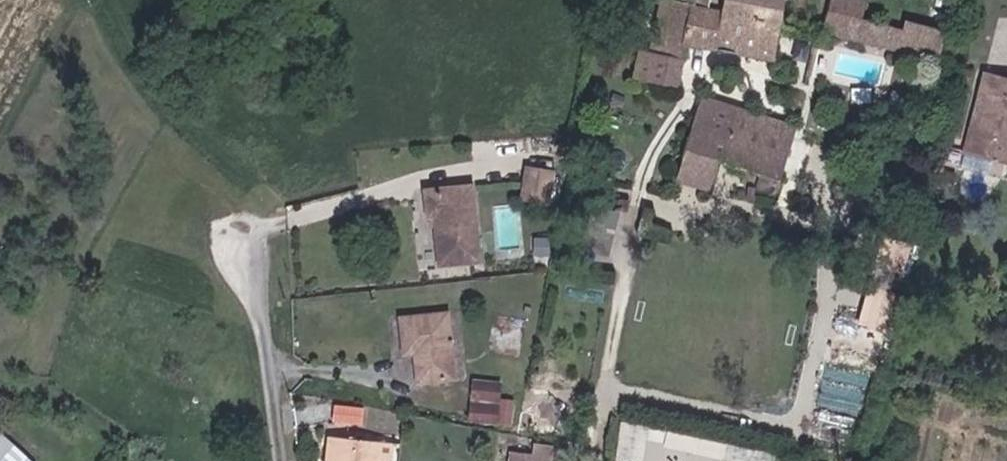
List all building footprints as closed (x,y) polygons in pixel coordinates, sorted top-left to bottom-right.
[(707,8),(666,0),(662,0),(652,51),(683,58),(686,42),(774,61),(779,26),(707,8)] [(707,8),(779,26),(783,0),(709,0),(707,8)] [(827,10),(860,19),(864,0),(829,0),(827,10)] [(860,19),(827,10),(821,33),(937,62),(945,31),(905,21),(903,30),(860,19)] [(683,58),(652,51),(639,49),(632,81),(677,91),(683,58)] [(980,91),(987,93),(979,127),(970,125),(963,152),(1006,163),(1006,79),(984,73),(980,91)] [(698,98),(682,155),(718,165),(759,177),(754,196),(776,202),(797,127),(698,98)] [(718,165),(682,155),(674,182),(710,193),(718,165)] [(556,162),(531,159),(531,170),(554,172),(556,162)] [(554,172),(531,170),(526,169),(521,199),(548,203),(554,172)] [(424,191),(427,217),(436,216),(440,265),(478,261),(471,187),(424,191)] [(548,273),(547,263),(536,264),(537,274),(548,273)] [(866,285),(889,292),(895,272),(872,265),(866,285)] [(870,294),(863,320),(885,326),(892,300),(870,294)] [(401,320),(404,354),(415,353),(418,383),(453,379),(446,315),(401,320)] [(507,420),(511,377),(474,375),(471,418),(507,420)] [(335,418),(365,420),(366,405),(336,402),(335,418)] [(647,427),(619,420),(614,460),(641,460),(644,443),(647,427)] [(0,422),(0,423),(0,460),(40,460),(0,422)] [(644,443),(667,448),(670,432),(647,427),(644,443)] [(670,432),(667,448),(729,460),(771,460),(772,454),(670,432)] [(344,438),(330,437),(328,460),(342,460),(344,438)] [(380,441),(344,438),(342,460),(378,460),(380,441)] [(380,441),(378,460),(392,460),(393,442),(380,441)] [(553,444),(534,441),(531,455),(511,451),(509,460),(551,460),(553,444)]
